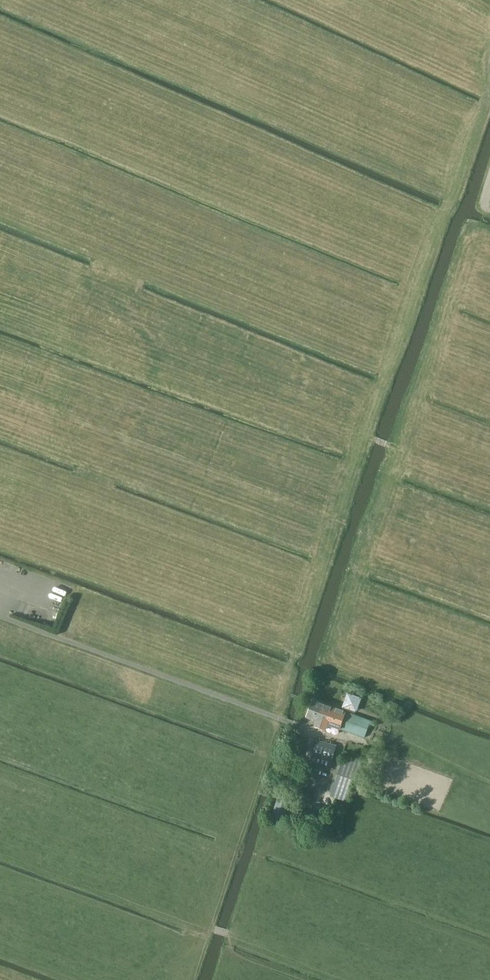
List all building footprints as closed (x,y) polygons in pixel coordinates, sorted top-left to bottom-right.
[(356,712),(361,698),(350,694),(345,708),(356,712)] [(365,738),(371,720),(314,700),(308,716),(318,721),(317,726),(327,730),(329,725),(365,738)] [(331,770),(337,746),(318,740),(312,764),(331,770)] [(357,779),(363,760),(346,754),(343,764),(341,763),(335,783),(333,782),(330,791),(332,791),(331,795),(347,800),(354,778),(357,779)]
